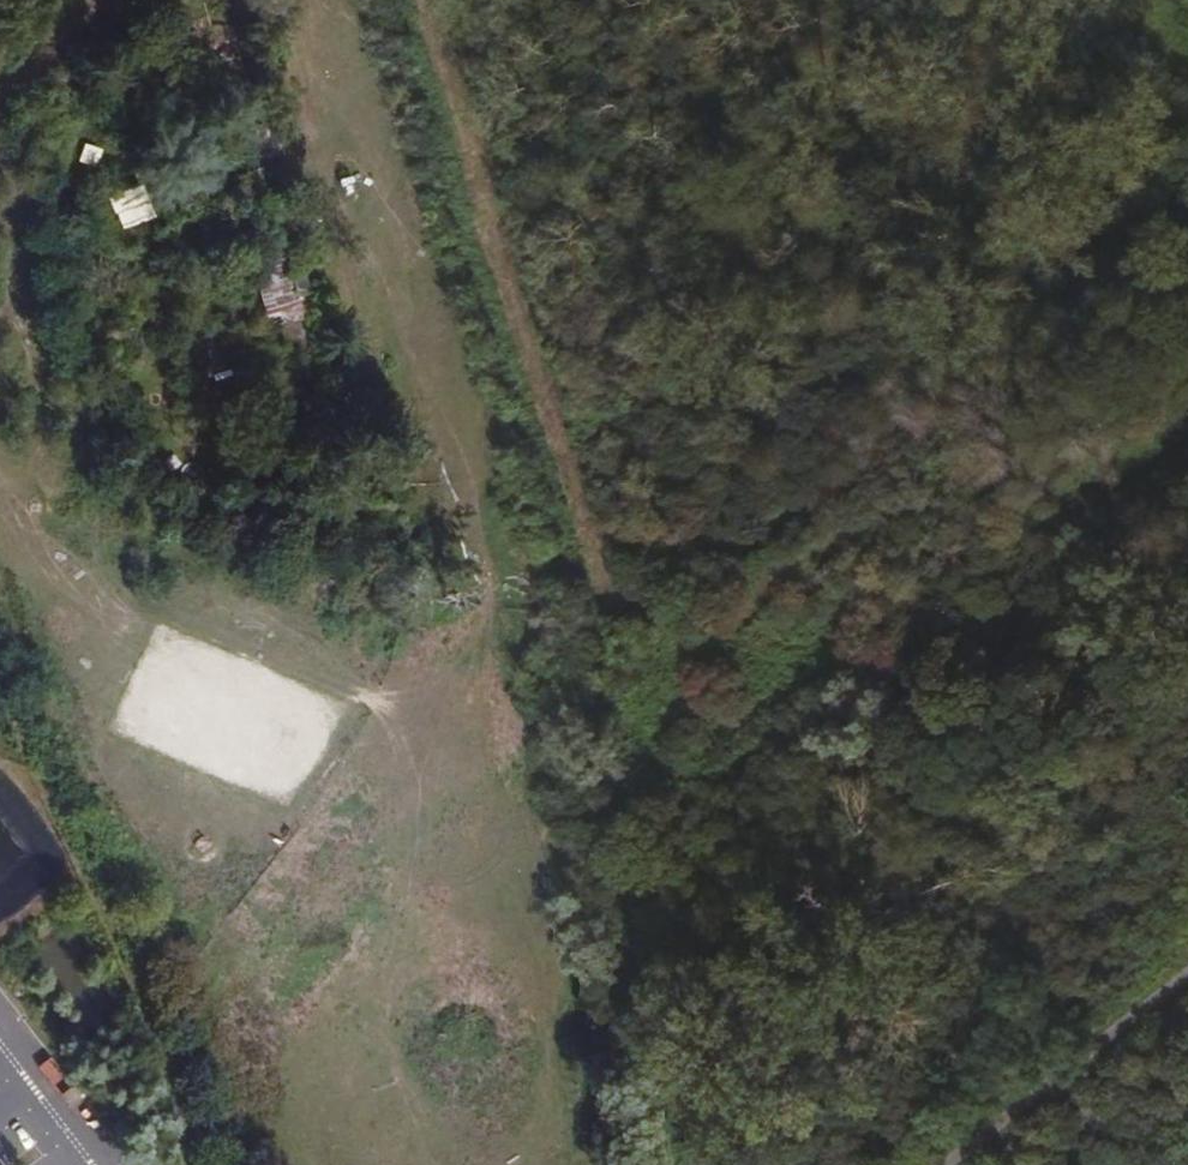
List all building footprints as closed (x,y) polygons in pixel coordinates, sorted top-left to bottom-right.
[(281,397),(331,384),(265,155),(216,170),(281,397)]
